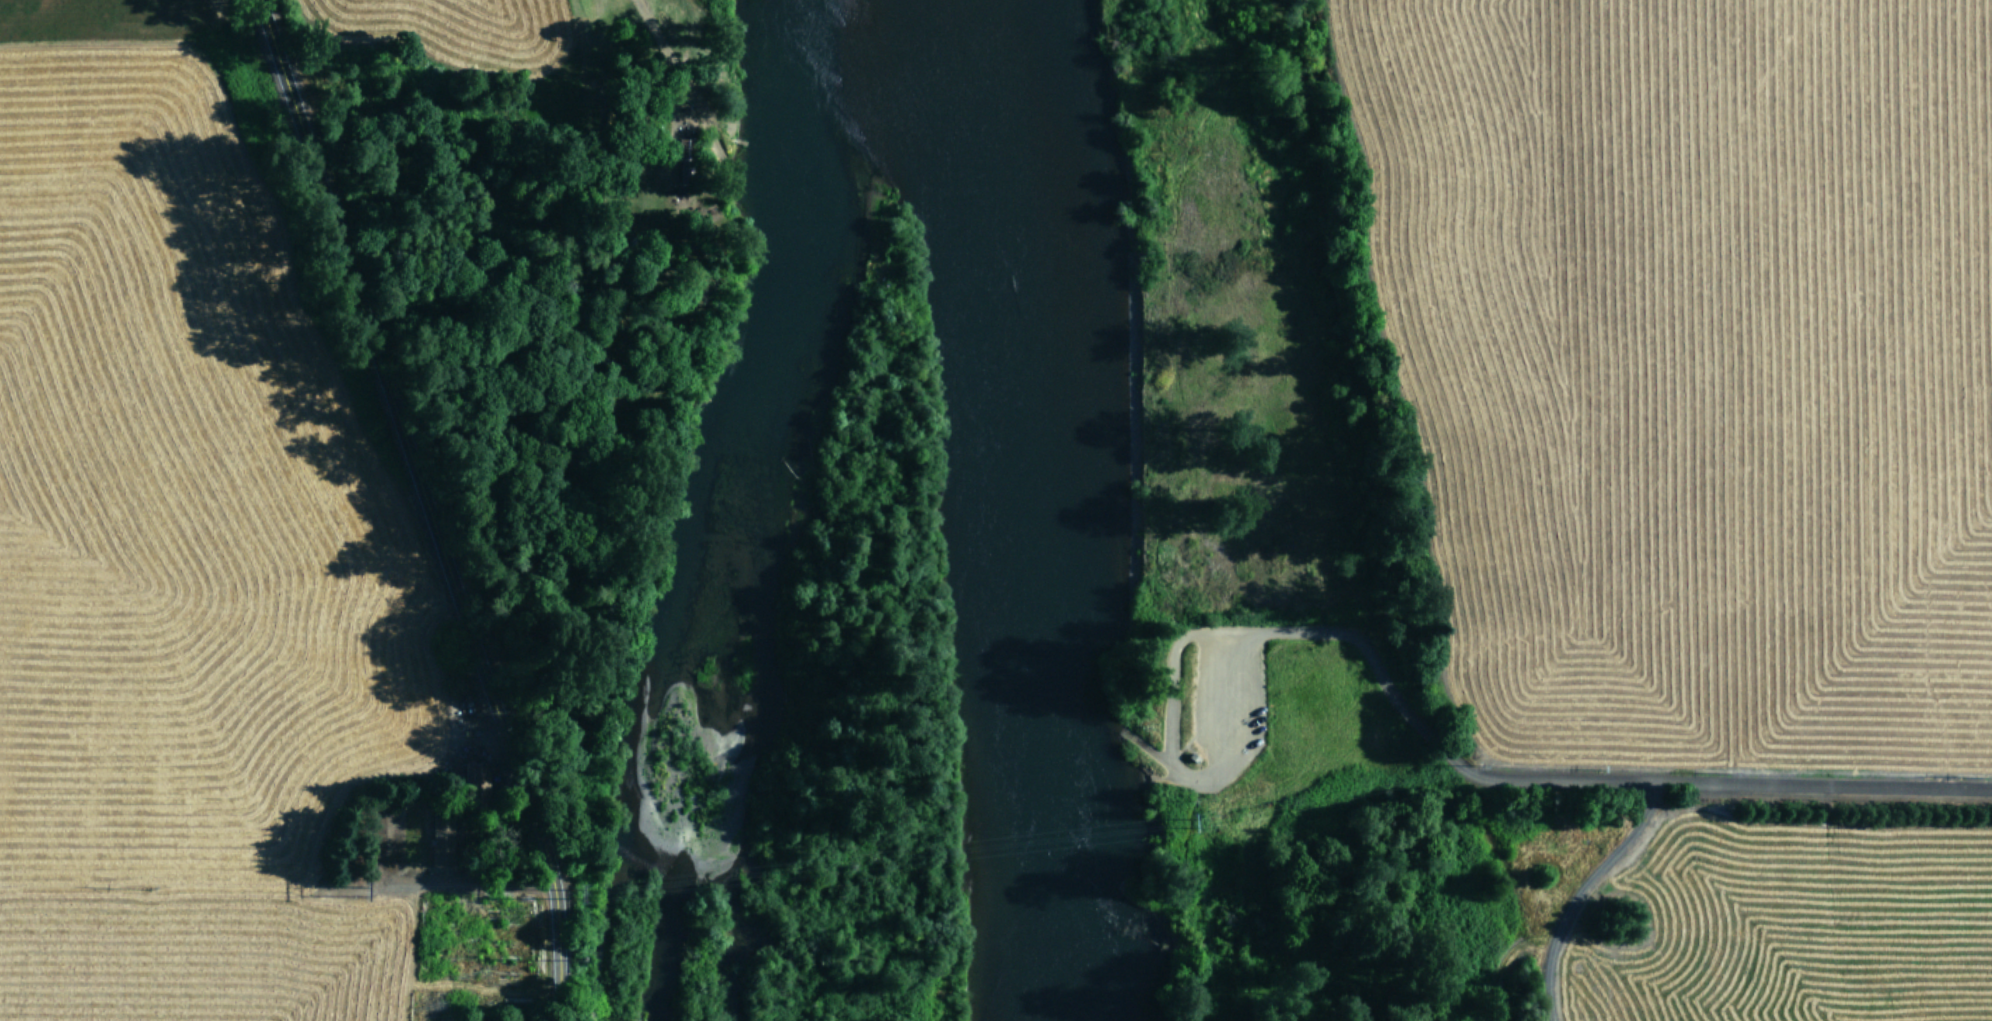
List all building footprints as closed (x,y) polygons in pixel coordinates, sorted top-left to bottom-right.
[(690,178),(689,157),(677,157),(678,179),(690,178)] [(433,866),(453,867),(454,817),(434,817),(433,866)]
